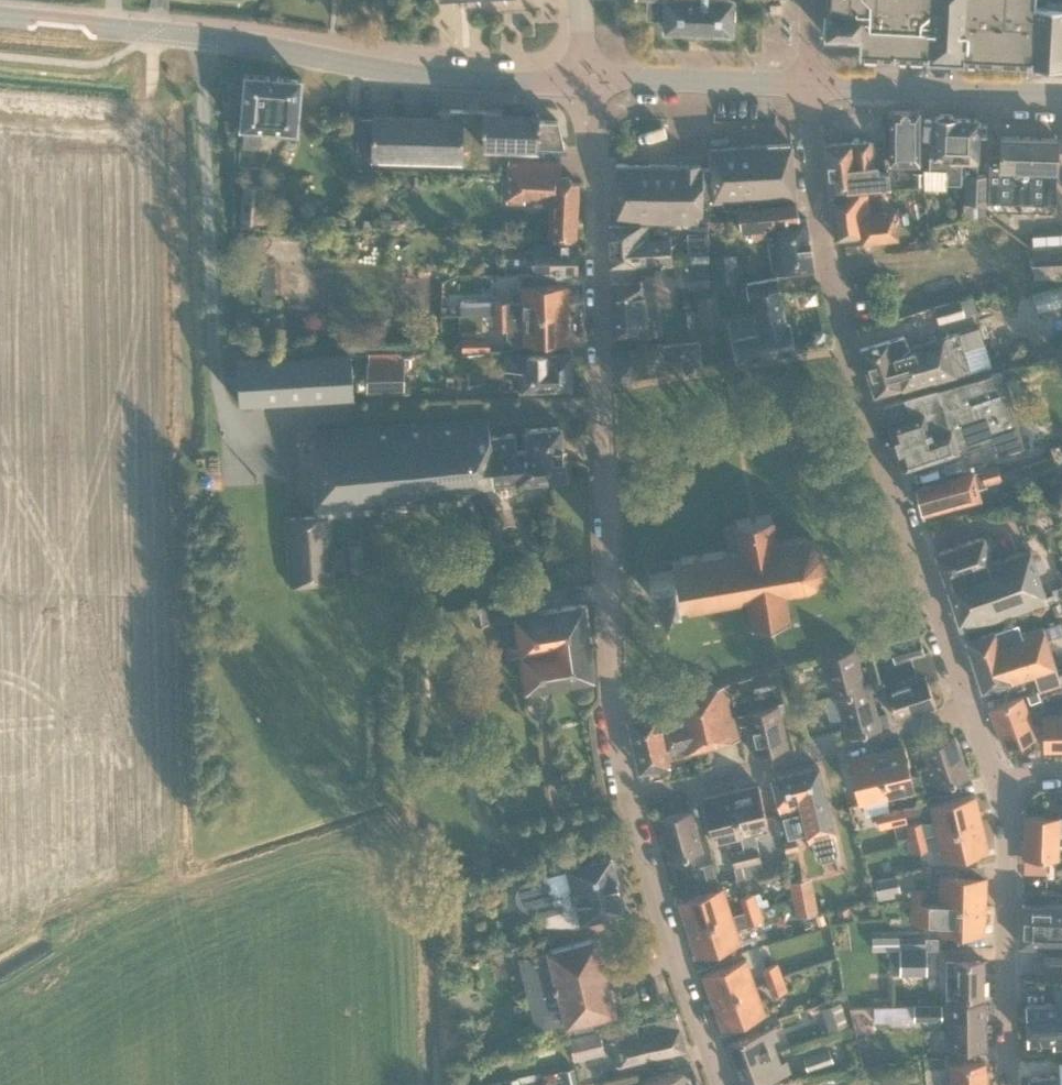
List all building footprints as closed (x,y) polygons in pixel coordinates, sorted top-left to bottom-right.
[(647,13),(665,14),(664,26),(732,29),(733,0),(648,0),(647,13)] [(824,31),(859,33),(859,51),(1061,62),(1061,0),(826,0),(824,31)] [(241,125),(244,126),(243,143),(260,144),(262,127),(299,130),(303,76),(246,71),(241,125)] [(500,97),(499,106),(485,105),(485,108),(452,106),(451,118),(360,114),(357,153),(462,158),(462,162),(489,164),(490,143),(565,145),(559,118),(541,117),(541,107),(539,107),(539,99),(500,97)] [(891,163),(918,163),(918,110),(891,109),(891,163)] [(935,116),(934,154),(931,154),(931,166),(948,167),(948,181),(965,182),(964,201),(987,201),(988,172),(978,172),(979,163),(977,163),(978,117),(956,116),(948,110),(940,109),(935,116)] [(990,153),(988,200),(1022,201),(1056,202),(1056,182),(1058,136),(1001,134),(1001,153),(990,153)] [(831,190),(890,186),(890,172),(879,172),(879,165),(874,165),(871,138),(826,141),(831,190)] [(712,165),(710,165),(709,199),(796,194),(793,142),(711,146),(712,165)] [(580,180),(573,180),(571,176),(562,176),(563,160),(510,159),(509,200),(525,200),(525,196),(552,197),(550,234),(578,235),(580,180)] [(691,225),(709,225),(709,199),(710,165),(617,161),(618,219),(671,219),(671,225),(691,225)] [(924,169),(914,169),(914,183),(924,183),(924,169)] [(269,220),(272,200),(273,195),(279,196),(280,185),(246,180),(241,216),(269,220)] [(378,185),(378,191),(381,194),(387,195),(390,191),(391,186),(387,182),(382,181),(378,185)] [(862,239),(897,235),(894,208),(869,210),(867,191),(831,194),(836,236),(861,233),(862,239)] [(807,215),(800,216),(797,198),(741,205),(744,230),(753,229),(754,236),(769,234),(773,271),(814,266),(807,215)] [(612,262),(673,259),(672,234),(665,234),(665,228),(655,229),(655,225),(649,220),(610,222),(612,262)] [(709,225),(691,225),(691,252),(680,252),(680,259),(709,258),(709,225)] [(536,260),(536,272),(579,271),(579,240),(536,240),(536,246),(536,260)] [(1033,245),(1034,275),(1061,274),(1061,243),(1033,245)] [(505,246),(505,260),(526,260),(526,246),(505,246)] [(735,252),(713,253),(715,279),(737,278),(735,252)] [(690,286),(711,284),(709,259),(688,261),(690,286)] [(657,331),(655,272),(637,273),(637,279),(611,280),(613,333),(657,331)] [(759,313),(766,354),(796,348),(791,322),(787,322),(778,275),(747,281),(750,297),(756,296),(759,313)] [(568,283),(522,284),(523,312),(569,311),(568,283)] [(724,321),(722,290),(702,291),(704,322),(724,321)] [(935,306),(940,321),(973,311),(968,295),(935,306)] [(510,312),(509,299),(495,299),(495,312),(510,312)] [(686,308),(689,334),(698,334),(695,307),(686,308)] [(507,313),(507,326),(507,333),(515,341),(524,341),(570,340),(569,311),(523,312),(507,313)] [(495,313),(495,327),(507,326),(507,313),(495,313)] [(740,359),(766,354),(759,313),(732,318),(740,359)] [(971,373),(989,370),(987,364),(994,361),(982,322),(930,338),(907,346),(903,333),(859,347),(874,394),(900,385),(902,390),(970,368),(971,373)] [(463,349),(489,349),(489,336),(462,336),(463,349)] [(616,348),(619,375),(666,369),(664,357),(683,355),(684,364),(702,361),(699,338),(616,348)] [(572,349),(507,351),(507,366),(520,366),(520,387),(574,385),(572,349)] [(240,401),(356,394),(353,350),(238,356),(239,372),(229,372),(230,385),(239,384),(240,401)] [(405,359),(398,359),(398,350),(369,351),(370,360),(366,360),(367,389),(406,388),(405,359)] [(990,371),(989,370),(971,373),(973,377),(936,388),(935,384),(881,402),(902,467),(964,447),(962,444),(990,434),(997,454),(1024,445),(999,368),(990,371)] [(292,583),(335,579),(330,513),(491,499),(490,486),(493,486),(492,479),(517,477),(517,479),(567,474),(563,422),(526,426),(528,446),(517,447),(515,431),(490,433),(489,416),(312,431),(319,513),(287,516),(292,583)] [(979,497),(976,486),(988,483),(987,480),(1001,475),(997,464),(977,470),(972,471),(915,488),(921,512),(979,497)] [(1061,496),(1048,501),(1054,519),(1061,517),(1061,496)] [(736,523),(724,525),(728,546),(682,554),(683,559),(674,560),(675,567),(650,571),(654,597),(680,593),(681,601),(689,599),(690,603),(748,593),(753,620),(791,613),(787,586),(810,582),(820,575),(826,563),(823,546),(812,537),(805,533),(779,538),(774,511),(736,518),(736,523)] [(935,553),(959,629),(1045,601),(1028,551),(990,563),(982,538),(935,553)] [(514,597),(517,613),(515,614),(527,687),(595,676),(583,602),(543,608),(540,593),(514,597)] [(489,619),(486,601),(472,604),(475,621),(489,619)] [(965,637),(977,672),(980,683),(982,688),(1032,672),(1034,671),(1039,686),(1040,688),(1061,681),(1061,679),(1061,676),(1057,663),(1048,636),(1044,625),(1043,623),(1026,628),(1022,630),(1021,628),(1019,619),(994,628),(965,637)] [(1044,625),(1048,636),(1061,632),(1061,619),(1044,625)] [(918,631),(889,639),(895,660),(925,651),(918,631)] [(834,695),(838,694),(867,686),(867,684),(856,645),(823,654),(834,695)] [(897,717),(937,702),(926,670),(885,684),(897,717)] [(838,694),(849,733),(882,724),(870,683),(867,684),(867,686),(838,694)] [(740,736),(728,685),(675,697),(680,719),(663,723),(659,709),(629,716),(641,768),(671,761),(668,748),(686,744),(687,748),(740,736)] [(1027,693),(1030,701),(1042,696),(1038,688),(1027,693)] [(991,708),(1005,747),(1036,735),(1021,696),(991,708)] [(789,744),(779,702),(746,711),(756,752),(789,744)] [(1043,753),(1061,752),(1061,719),(1041,720),(1043,753)] [(924,745),(938,785),(970,773),(956,734),(924,745)] [(905,744),(877,751),(888,795),(916,788),(905,744)] [(888,795),(877,751),(849,758),(860,802),(888,795)] [(812,842),(813,842),(816,855),(821,858),(835,855),(838,849),(835,836),(837,836),(819,764),(773,775),(782,812),(803,807),(812,842)] [(759,782),(731,789),(742,833),(771,826),(759,782)] [(742,833),(731,789),(703,796),(714,840),(742,833)] [(931,802),(938,830),(983,819),(976,792),(931,802)] [(891,808),(895,821),(908,818),(904,804),(891,808)] [(659,817),(670,858),(703,849),(692,808),(659,817)] [(881,825),(895,821),(891,808),(877,811),(881,825)] [(1058,857),(1059,815),(1025,814),(1024,856),(1058,857)] [(911,836),(925,833),(921,819),(908,822),(911,836)] [(989,847),(983,819),(938,830),(944,858),(989,847)] [(928,846),(925,833),(911,836),(914,850),(928,846)] [(799,847),(796,834),(783,837),(787,850),(799,847)] [(759,843),(746,846),(752,871),(764,868),(762,857),(763,856),(759,843)] [(738,875),(752,871),(746,846),(732,849),(738,875)] [(521,881),(517,886),(516,889),(516,893),(518,897),(519,899),(522,903),(523,904),(526,905),(530,906),(533,906),(537,905),(546,934),(585,924),(583,917),(627,905),(613,853),(567,865),(568,868),(521,881)] [(898,873),(875,878),(880,897),(896,894),(894,889),(902,888),(898,873)] [(940,901),(986,902),(987,874),(941,873),(940,901)] [(812,875),(789,880),(796,914),(819,909),(812,875)] [(689,926),(733,912),(724,885),(680,899),(689,926)] [(911,886),(911,900),(927,901),(928,887),(911,886)] [(745,909),(760,904),(756,890),(740,895),(745,909)] [(986,931),(986,902),(940,901),(939,929),(986,931)] [(1045,902),(1045,905),(1021,905),(1019,943),(1044,944),(1044,959),(1061,960),(1061,903),(1045,902)] [(764,917),(760,904),(745,909),(749,922),(764,917)] [(737,925),(733,912),(689,926),(697,954),(742,940),(737,925)] [(553,945),(553,946),(521,956),(537,1025),(566,1017),(567,1021),(617,1007),(598,933),(553,945)] [(899,933),(872,934),(873,947),(899,947),(899,933)] [(928,971),(927,945),(900,945),(900,948),(890,948),(890,971),(900,971),(900,972),(928,971)] [(714,999),(757,983),(748,957),(704,972),(714,999)] [(948,994),(984,995),(984,957),(949,957),(948,994)] [(768,980),(783,974),(782,973),(787,971),(783,959),(763,966),(768,980)] [(787,987),(783,974),(768,980),(772,992),(787,987)] [(1054,982),(1055,1000),(1025,1003),(1027,1041),(1053,1039),(1054,1045),(1061,1044),(1061,982),(1054,982)] [(766,1010),(757,983),(714,999),(723,1026),(766,1010)] [(842,998),(822,1005),(829,1027),(849,1021),(842,998)] [(950,998),(950,1046),(986,1045),(985,998),(950,998)] [(875,1002),(875,1018),(942,1018),(942,1002),(875,1002)] [(647,1030),(612,1039),(618,1062),(685,1045),(677,1012),(644,1020),(647,1030)] [(730,1042),(738,1064),(778,1049),(773,1037),(779,1034),(776,1025),(730,1042)] [(600,1028),(569,1035),(575,1058),(605,1051),(600,1028)] [(808,1069),(833,1059),(828,1046),(803,1055),(808,1069)] [(778,1049),(738,1064),(745,1084),(747,1084),(792,1069),(787,1057),(781,1060),(778,1049)] [(953,1084),(988,1084),(986,1059),(951,1062),(953,1084)] [(1029,1076),(1029,1084),(1061,1084),(1061,1061),(1056,1062),(1057,1074),(1029,1076)] [(563,1067),(546,1072),(548,1081),(566,1077),(567,1084),(568,1084),(579,1082),(575,1065),(563,1067)] [(684,1070),(637,1082),(637,1084),(688,1084),(684,1070)]
